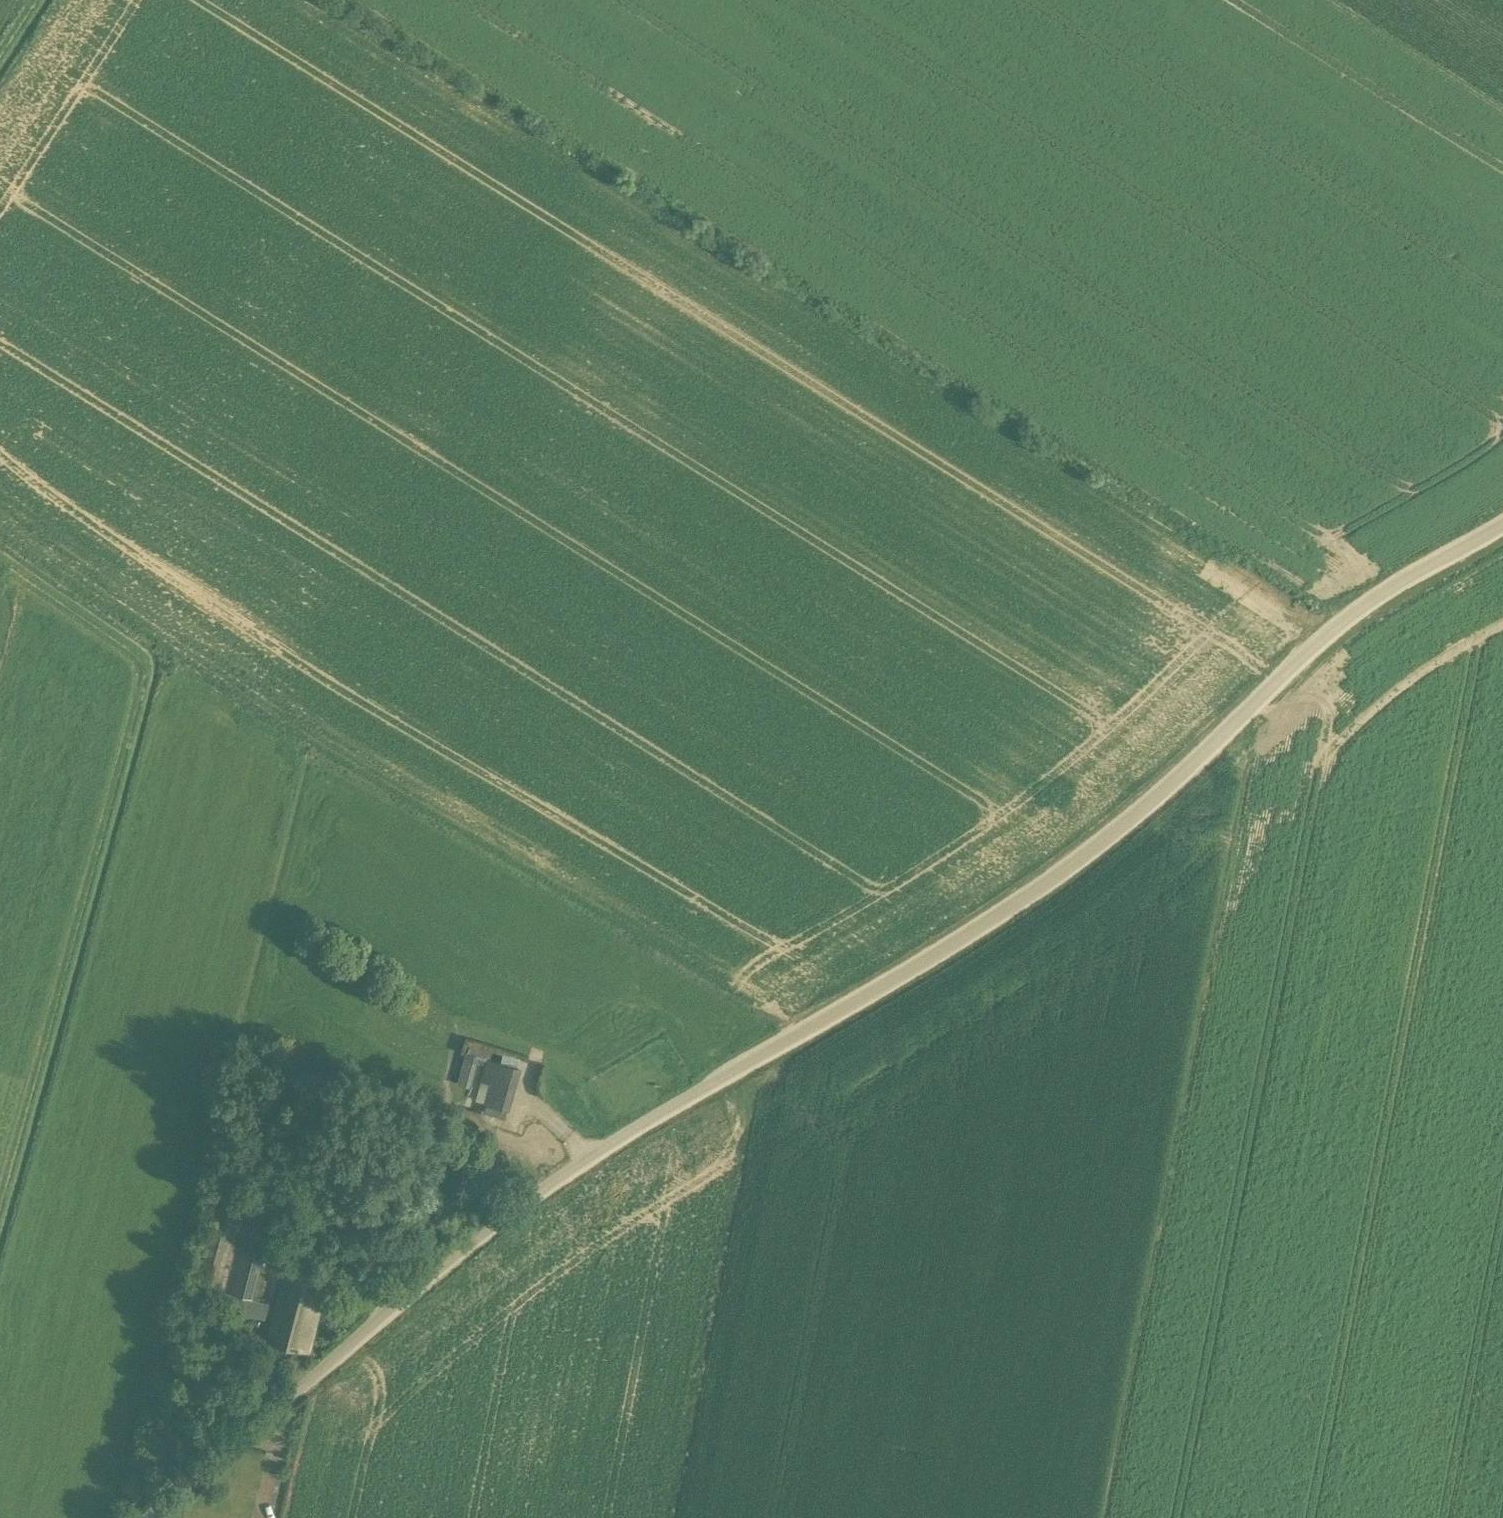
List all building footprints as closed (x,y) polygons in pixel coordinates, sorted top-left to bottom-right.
[(507,1107),(519,1066),(490,1058),(493,1050),(470,1044),(468,1054),(487,1059),(476,1099),(507,1107)] [(471,1087),(478,1061),(465,1058),(458,1083),(471,1087)] [(500,1123),(503,1116),(483,1108),(480,1115),(500,1123)] [(222,1308),(266,1317),(270,1300),(253,1296),(274,1216),(247,1209),(250,1194),(216,1185),(191,1281),(226,1290),(222,1308)] [(267,1338),(309,1349),(326,1285),(283,1274),(267,1338)]
